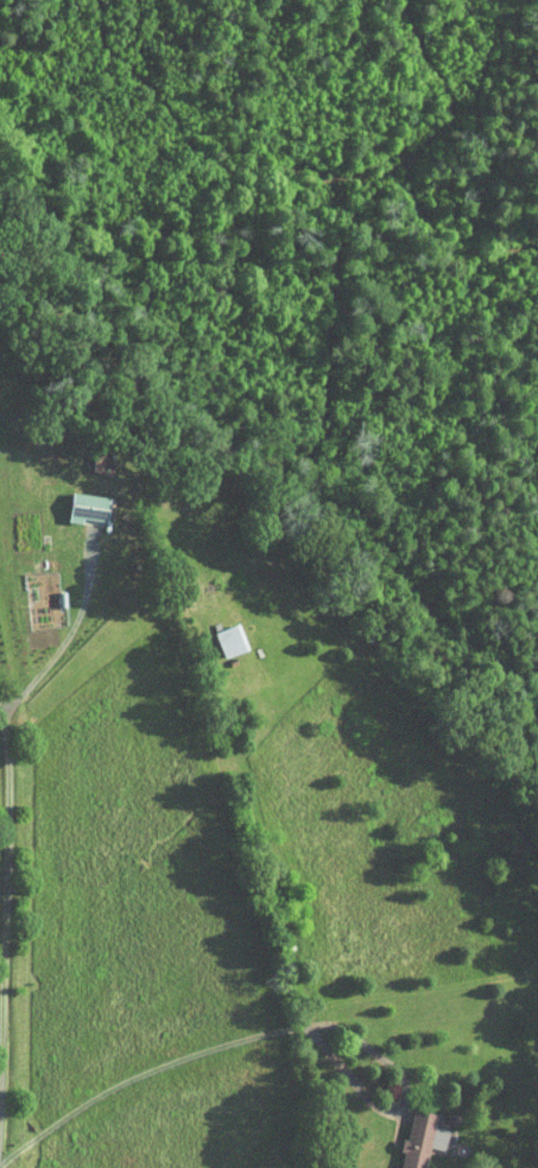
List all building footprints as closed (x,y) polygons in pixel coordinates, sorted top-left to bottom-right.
[(72,515),(72,510),(97,513),(100,488),(62,484),(59,513),(72,515)] [(204,623),(211,649),(238,643),(231,616),(204,623)] [(390,1163),(414,1167),(419,1139),(434,1142),(438,1122),(424,1119),(427,1105),(401,1100),(392,1145),(393,1145),(390,1163)]
